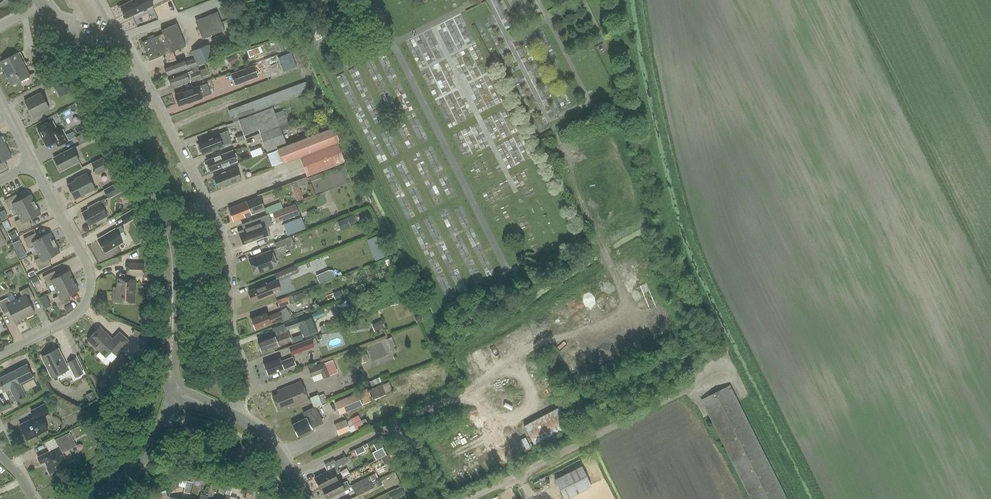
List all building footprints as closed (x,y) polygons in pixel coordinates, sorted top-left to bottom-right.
[(151,0),(133,0),(121,6),(127,18),(154,5),(151,0)] [(225,30),(218,12),(196,21),(203,39),(225,30)] [(313,20),(308,23),(317,40),(322,37),(313,20)] [(166,54),(170,64),(165,66),(168,75),(215,58),(210,45),(192,51),(195,58),(187,61),(186,59),(185,60),(184,59),(177,61),(173,51),(186,46),(177,23),(162,30),(163,33),(142,42),(147,55),(148,58),(149,58),(150,60),(166,54)] [(261,45),(250,49),(252,55),(263,51),(261,45)] [(29,79),(28,76),(30,75),(18,53),(0,62),(12,84),(21,80),(22,83),(29,79)] [(241,61),(236,54),(227,59),(231,67),(241,61)] [(259,77),(254,65),(231,74),(235,86),(259,77)] [(173,88),(201,77),(208,74),(206,67),(199,70),(198,66),(169,77),(173,88)] [(60,97),(72,91),(64,75),(52,80),(60,97)] [(301,84),(305,93),(310,91),(306,81),(301,84)] [(299,96),(305,93),(301,84),(295,86),(299,96)] [(188,104),(203,98),(198,85),(175,94),(179,106),(188,103),(188,104)] [(293,98),(299,96),(295,86),(290,88),(293,98)] [(288,100),(293,98),(290,88),(284,90),(288,100)] [(282,102),(288,100),(284,90),(279,92),(282,102)] [(41,92),(25,101),(34,118),(42,114),(41,113),(50,109),(41,92)] [(277,104),(282,102),(279,92),(273,94),(277,104)] [(271,106),(277,104),(273,94),(268,96),(271,106)] [(266,108),(271,106),(268,96),(262,98),(266,108)] [(260,110),(266,108),(262,98),(257,100),(260,110)] [(255,112),(260,110),(257,100),(251,102),(255,112)] [(249,114),(255,112),(251,102),(245,104),(249,114)] [(240,106),(244,116),(249,114),(245,104),(240,106)] [(238,118),(244,116),(240,106),(234,108),(238,118)] [(252,115),(259,134),(279,126),(288,123),(283,110),(275,113),(273,107),(252,115)] [(233,120),(238,118),(234,108),(229,110),(233,120)] [(63,130),(58,132),(52,122),(39,129),(48,145),(55,141),(58,146),(68,140),(63,130)] [(279,126),(259,134),(266,152),(286,144),(279,126)] [(278,150),(282,162),(283,164),(299,158),(307,177),(345,162),(338,144),(340,143),(333,127),(277,149),(278,150)] [(80,145),(94,138),(90,130),(76,137),(80,145)] [(231,142),(227,131),(226,130),(205,138),(206,140),(199,143),(202,153),(211,150),(212,152),(224,147),(223,145),(231,142)] [(238,142),(246,139),(244,133),(236,136),(238,142)] [(252,149),(254,155),(265,151),(263,145),(252,149)] [(0,150),(0,170),(8,166),(5,161),(12,157),(7,146),(0,150)] [(54,157),(61,170),(80,161),(73,148),(54,157)] [(282,162),(278,150),(267,154),(271,166),(282,162)] [(211,171),(236,161),(232,151),(207,160),(211,171)] [(98,174),(113,166),(107,155),(92,163),(98,174)] [(237,168),(227,172),(226,171),(222,173),(222,174),(215,177),(219,188),(241,179),(237,168)] [(79,179),(67,184),(75,199),(95,189),(87,172),(78,177),(79,179)] [(294,181),(298,199),(304,197),(300,179),(294,181)] [(107,198),(122,190),(118,183),(104,191),(107,198)] [(18,213),(36,204),(31,194),(19,200),(17,194),(5,200),(10,210),(15,207),(18,213)] [(251,213),(264,208),(260,196),(247,202),(246,201),(229,208),(234,221),(251,214),(251,213)] [(104,199),(88,208),(89,209),(82,213),(89,226),(107,216),(102,208),(108,205),(104,199)] [(29,219),(41,214),(36,204),(18,213),(21,218),(15,221),(20,231),(32,225),(29,219)] [(277,223),(296,216),(292,206),(273,213),(277,223)] [(138,215),(135,208),(120,217),(124,223),(138,215)] [(289,233),(307,227),(303,215),(285,222),(289,233)] [(341,231),(357,224),(354,215),(338,222),(341,231)] [(244,245),(262,238),(262,235),(267,233),(263,222),(249,228),(250,230),(239,233),(244,245)] [(98,239),(105,252),(123,242),(118,234),(124,230),(121,225),(98,239)] [(18,235),(16,230),(9,234),(11,239),(18,235)] [(37,251),(55,242),(50,232),(39,238),(36,233),(24,238),(29,248),(34,245),(37,251)] [(296,248),(291,236),(274,243),(276,249),(286,245),(288,251),(296,248)] [(49,258),(60,252),(55,242),(37,251),(40,257),(35,260),(40,269),(51,263),(49,258)] [(271,250),(249,259),(255,274),(277,266),(271,250)] [(127,275),(143,276),(144,263),(127,262),(127,275)] [(277,282),(298,273),(295,266),(274,274),(276,280),(277,282)] [(56,289),(74,280),(69,270),(58,276),(55,271),(43,276),(48,286),(53,283),(56,289)] [(336,276),(333,270),(329,270),(326,272),(329,279),(336,276)] [(34,286),(41,282),(38,276),(31,280),(34,286)] [(134,302),(135,279),(119,278),(118,293),(114,292),(114,301),(134,302)] [(68,296),(79,290),(74,280),(56,289),(59,295),(54,298),(59,307),(70,301),(68,296)] [(280,291),(277,282),(276,280),(248,291),(253,302),(280,291)] [(25,318),(35,313),(29,301),(35,298),(29,287),(20,291),(22,297),(16,300),(25,318)] [(292,295),(277,301),(279,307),(294,301),(292,295)] [(16,300),(10,303),(8,297),(0,301),(0,306),(4,314),(10,311),(15,323),(25,318),(16,300)] [(67,313),(68,312),(74,309),(71,303),(64,307),(67,313)] [(286,307),(280,311),(268,316),(266,312),(251,317),(256,329),(283,319),(284,322),(294,318),(286,307)] [(298,320),(285,325),(287,332),(300,327),(301,328),(303,327),(302,323),(299,324),(298,320)] [(385,328),(381,320),(372,324),(375,332),(385,328)] [(102,360),(105,357),(111,351),(115,354),(129,340),(120,332),(113,339),(100,327),(88,340),(100,352),(97,355),(102,360)] [(262,352),(291,341),(288,332),(275,337),(274,335),(258,341),(262,352)] [(396,347),(392,337),(386,340),(390,349),(396,347)] [(289,347),(292,356),(315,347),(312,338),(289,347)] [(52,377),(69,369),(58,348),(42,356),(52,377)] [(269,375),(296,365),(293,357),(281,362),(280,357),(264,363),(269,375)] [(84,373),(77,358),(68,362),(75,377),(84,373)] [(325,363),(330,376),(338,373),(333,360),(325,363)] [(330,376),(325,363),(324,362),(308,369),(312,377),(321,374),(323,379),(330,376)] [(33,377),(27,364),(0,377),(0,384),(4,391),(9,389),(15,401),(26,396),(20,383),(33,377)] [(278,411),(289,406),(290,408),(308,401),(300,382),(277,391),(278,394),(272,397),(278,411)] [(392,391),(388,383),(370,390),(373,400),(385,395),(385,394),(392,391)] [(731,386),(702,400),(752,498),(788,498),(731,386)] [(340,415),(372,401),(367,389),(334,403),(340,415)] [(42,417),(49,414),(44,404),(31,410),(35,417),(20,424),(28,440),(48,429),(42,417)] [(312,428),(311,426),(317,423),(318,424),(323,422),(316,408),(315,408),(314,407),(304,412),(307,418),(293,424),(298,435),(312,428)] [(560,407),(524,426),(535,446),(570,427),(560,407)] [(100,420),(110,415),(107,409),(97,414),(100,420)] [(345,419),(334,423),(338,434),(349,430),(345,419)] [(62,453),(77,446),(70,432),(55,440),(59,447),(38,457),(41,463),(45,461),(48,467),(47,468),(50,473),(58,469),(58,468),(67,464),(62,453)] [(507,451),(509,455),(522,450),(521,445),(507,451)] [(345,456),(335,461),(337,467),(348,461),(345,456)] [(338,480),(337,479),(335,474),(340,472),(337,467),(315,478),(321,489),(323,489),(322,488),(338,480)] [(583,467),(556,480),(565,498),(592,485),(583,467)] [(365,485),(372,481),(369,476),(362,480),(365,485)] [(328,498),(345,490),(345,489),(350,486),(347,481),(342,484),(339,478),(337,479),(338,480),(322,488),(323,489),(328,498)] [(190,494),(192,482),(187,480),(184,492),(190,494)] [(362,480),(351,485),(354,491),(365,485),(362,480)] [(365,485),(367,490),(375,487),(372,481),(365,485)] [(357,496),(367,490),(365,485),(354,491),(357,496)]
